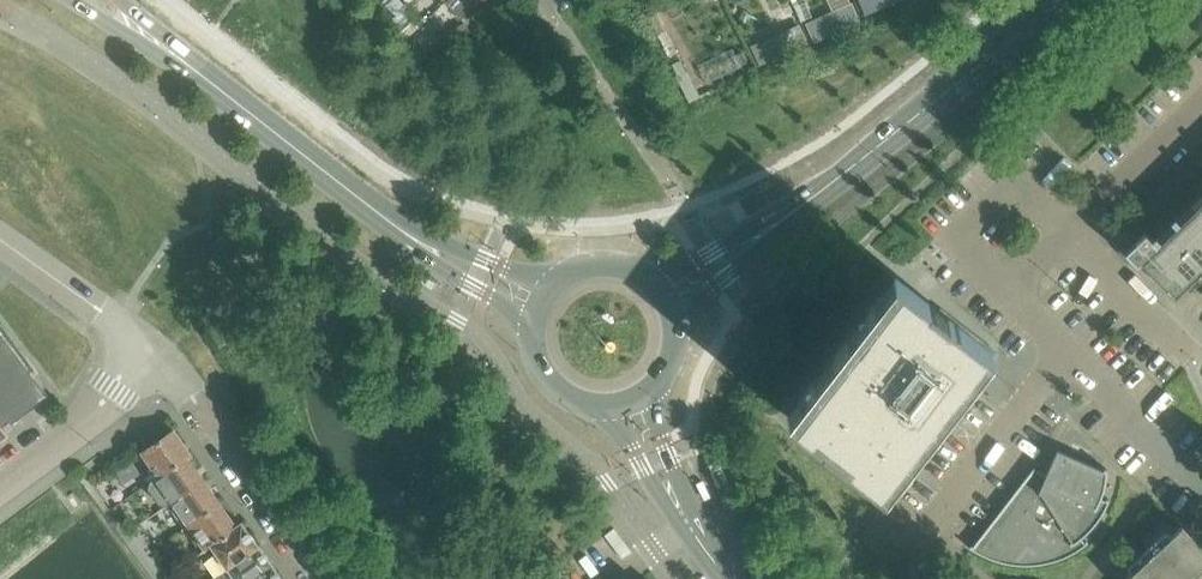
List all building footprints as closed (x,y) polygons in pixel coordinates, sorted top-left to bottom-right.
[(481,0),(448,0),(446,2),(462,19),(481,0)] [(1156,246),(1151,241),(1151,240),(1144,233),(1134,243),(1135,243),(1125,253),(1137,266),(1140,262),(1174,297),(1191,280),(1201,269),(1201,201),(1156,246)] [(885,491),(993,353),(895,277),(788,416),(885,491)] [(9,434),(4,428),(2,425),(10,420),(12,422),(48,395),(34,375),(28,367),(11,345),(0,331),(0,440),(9,434)] [(143,452),(160,476),(188,457),(191,454),(174,430),(143,452)] [(1106,508),(1109,499),(1107,498),(1106,500),(1101,498),(1103,492),(1105,486),(1106,480),(1106,474),(1107,468),(1104,468),(1104,470),(1057,450),(1046,475),(1035,470),(1036,469),(1034,468),(973,547),(971,545),(970,548),(978,553),(987,557),(996,561),(1005,563),(1015,565),(1025,566),(1034,565),(1044,564),(1054,562),(1063,558),(1072,554),(1080,549),(1088,543),(1086,541),(1085,542),(1082,538),(1089,532),(1095,524),(1101,517),(1106,508)] [(162,504),(168,505),(173,501),(204,480),(188,457),(160,476),(152,482),(151,489),(162,504)] [(173,501),(189,524),(220,503),(204,480),(173,501)] [(189,524),(205,547),(236,526),(220,503),(189,524)] [(202,550),(219,574),(259,546),(242,521),(236,526),(205,547),(202,550)] [(1201,568),(1201,550),(1179,525),(1122,578),(1190,578),(1201,568)] [(222,578),(252,578),(272,565),(259,546),(219,574),(222,578)] [(272,565),(252,578),(282,578),(272,565)]
